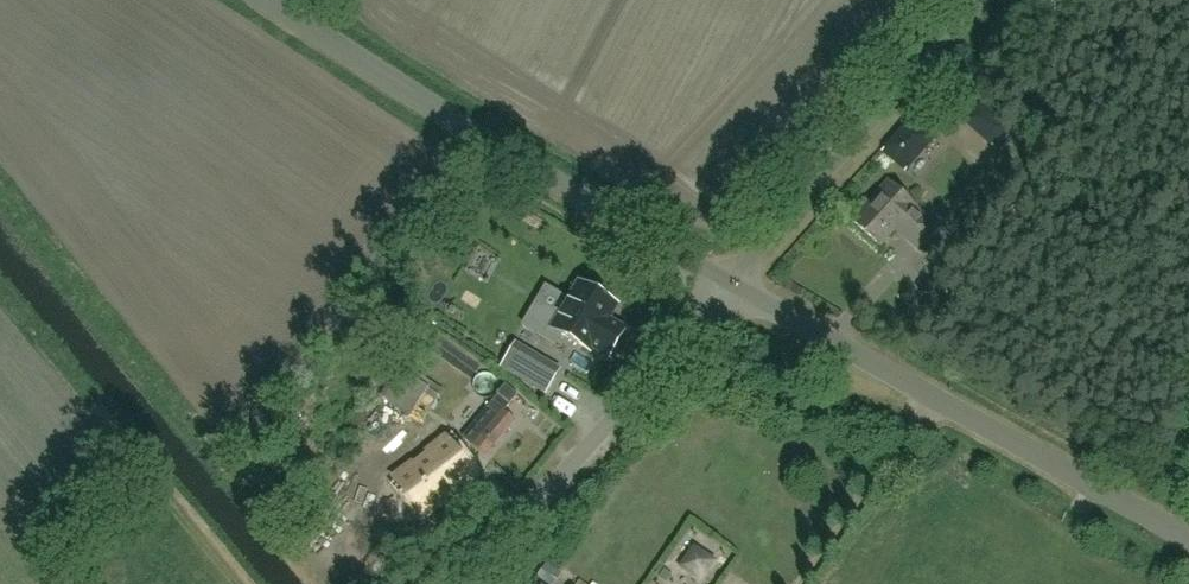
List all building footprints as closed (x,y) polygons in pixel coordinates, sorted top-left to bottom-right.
[(961,120),(995,150),(1013,128),(979,98),(961,120)] [(931,143),(909,123),(883,152),(905,172),(931,143)] [(852,220),(881,246),(896,229),(921,252),(943,228),(917,205),(917,206),(888,180),(852,220)] [(545,308),(532,330),(554,343),(560,333),(589,350),(592,347),(606,355),(613,343),(609,340),(618,326),(607,320),(616,305),(579,284),(569,300),(562,296),(552,312),(545,308)] [(508,355),(502,366),(547,392),(559,372),(530,355),(524,365),(508,355)] [(506,384),(471,426),(462,437),(484,456),(515,419),(504,410),(517,394),(506,384)] [(428,453),(431,456),(415,468),(413,465),(394,479),(425,519),(444,505),(441,501),(457,489),(459,493),(478,478),(447,438),(428,453)]
